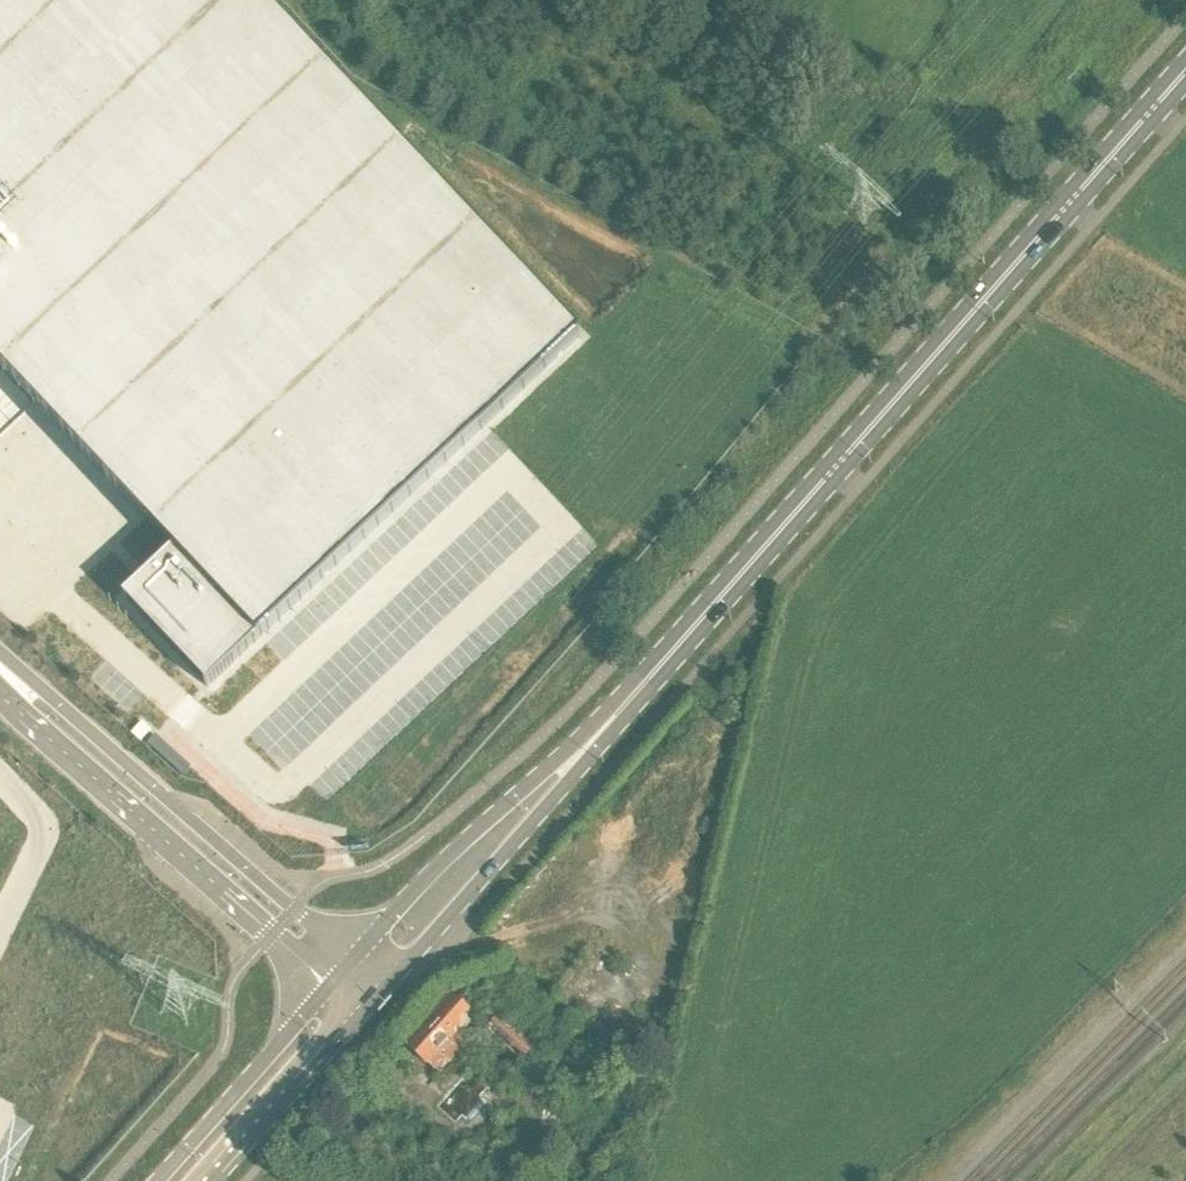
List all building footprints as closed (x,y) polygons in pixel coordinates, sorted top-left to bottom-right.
[(177,553),(127,599),(210,687),(581,337),(263,0),(0,0),(0,365),(177,553)] [(404,1040),(435,1070),(484,1019),(452,989),(404,1040)] [(524,1061),(536,1046),(498,1013),(486,1027),(524,1061)]
